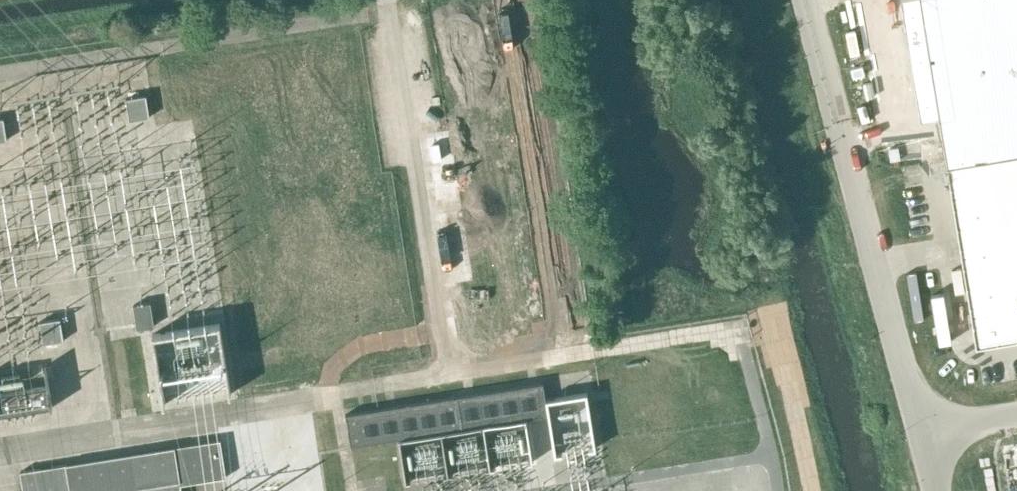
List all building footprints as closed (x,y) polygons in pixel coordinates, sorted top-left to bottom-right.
[(129,121),(149,118),(146,95),(125,98),(129,121)] [(897,147),(887,149),(889,161),(899,159),(897,147)] [(946,160),(976,339),(1016,333),(1016,148),(946,160)] [(152,302),(134,305),(138,328),(156,325),(152,302)] [(44,344),(64,340),(60,318),(40,321),(44,344)] [(353,446),(547,416),(542,384),(349,414),(353,446)] [(49,385),(0,393),(0,415),(53,406),(49,385)] [(311,458),(306,426),(268,431),(273,464),(311,458)] [(20,471),(23,490),(181,490),(180,484),(226,477),(220,439),(20,471)]
